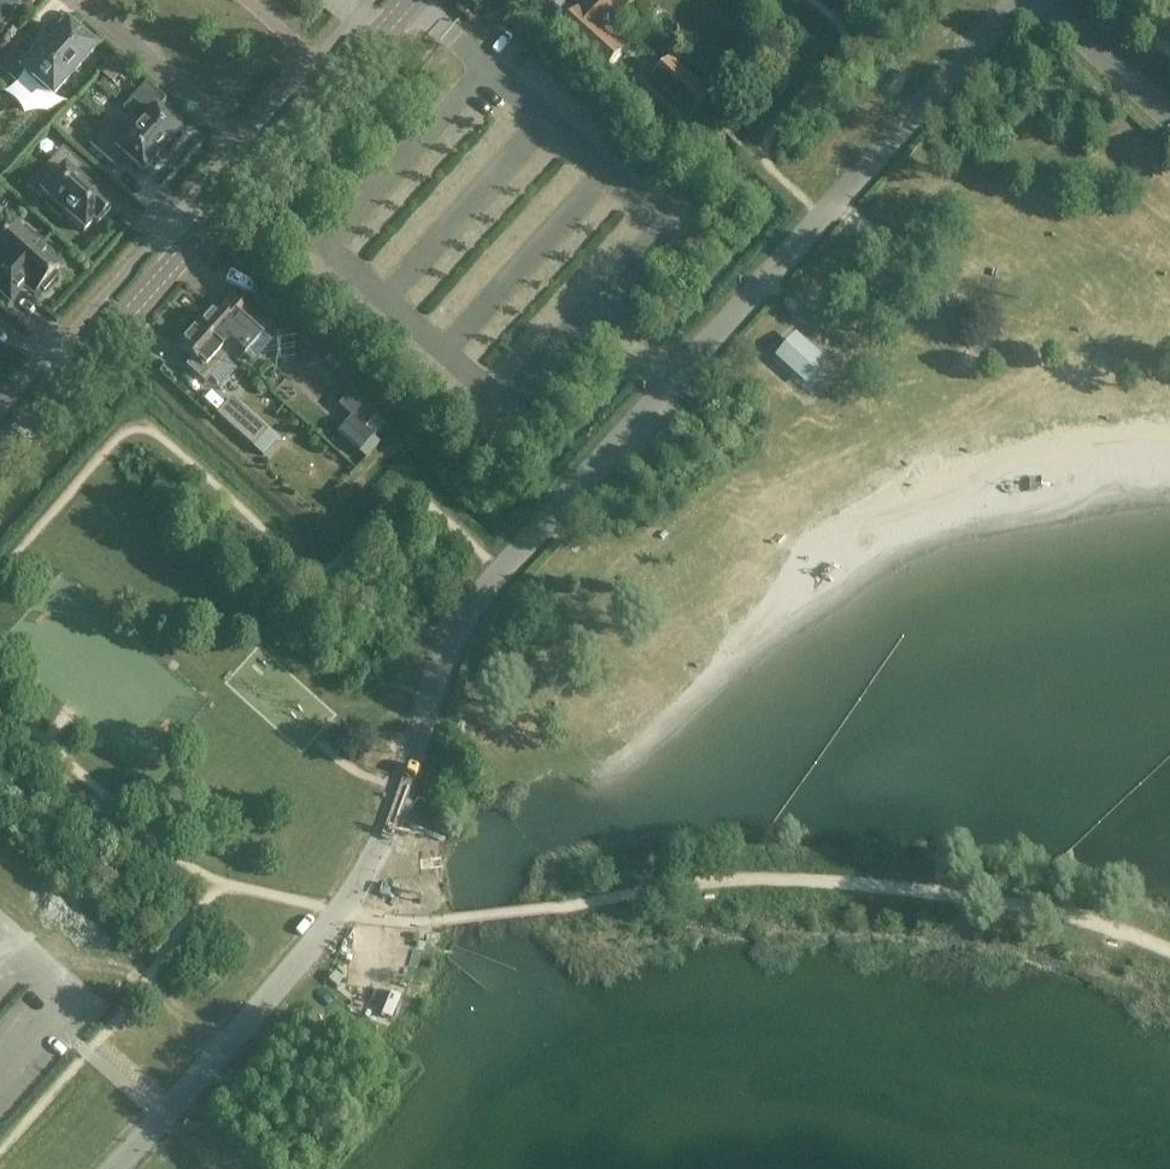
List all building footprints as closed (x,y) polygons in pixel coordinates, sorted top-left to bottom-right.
[(21,0),(0,0),(0,24),(21,0)] [(593,1),(607,13),(619,0),(594,0),(593,1)] [(88,45),(90,43),(76,30),(74,32),(68,27),(43,55),(40,52),(35,57),(20,44),(0,67),(0,68),(15,82),(24,72),(34,81),(32,83),(45,94),(47,92),(52,97),(94,50),(88,45)] [(692,116),(710,97),(670,60),(652,79),(692,116)] [(162,117),(155,110),(165,99),(153,89),(130,115),(141,125),(131,137),(113,121),(90,147),(115,169),(125,159),(143,175),(166,148),(170,152),(182,138),(178,135),(180,133),(177,130),(180,127),(165,113),(162,117)] [(495,123),(499,118),(494,113),(490,118),(495,123)] [(110,210),(75,179),(85,168),(63,149),(45,169),(56,178),(42,194),(49,201),(46,204),(61,218),(64,214),(84,232),(93,222),(97,225),(110,210)] [(58,276),(54,272),(60,266),(37,244),(40,241),(25,227),(22,231),(16,226),(0,243),(0,263),(2,265),(0,267),(0,292),(11,302),(28,282),(38,291),(41,287),(44,291),(58,276)] [(210,308),(193,328),(224,356),(234,365),(251,346),(210,308)] [(224,356),(193,328),(175,347),(192,362),(185,369),(202,384),(223,361),(221,359),(224,356)] [(777,357),(808,385),(830,362),(799,334),(777,357)] [(217,414),(253,446),(267,430),(231,398),(217,414)] [(375,437),(368,431),(352,416),(336,432),(359,453),(375,437)]
